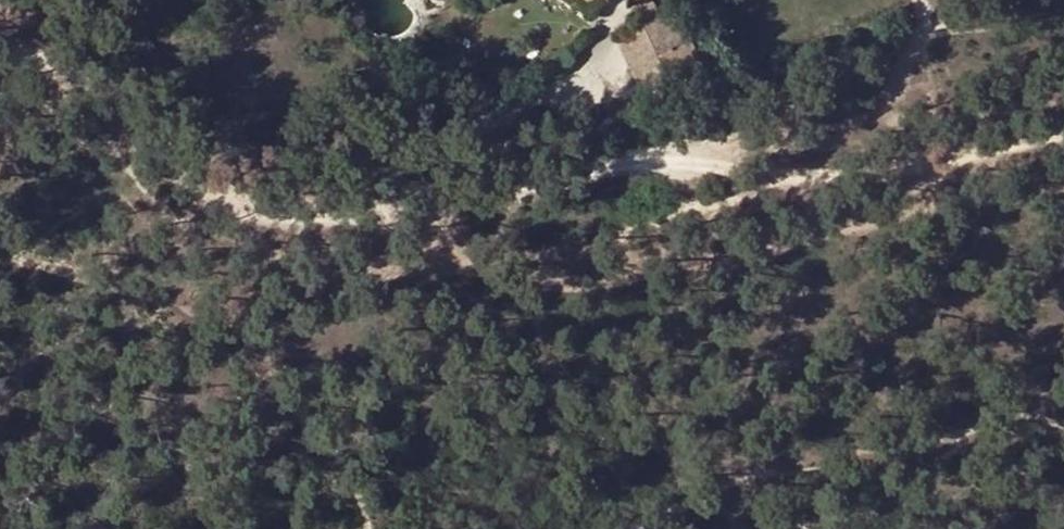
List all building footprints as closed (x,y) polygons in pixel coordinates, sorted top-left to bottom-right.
[(591,0),(575,0),(593,13),(598,5),(591,0)] [(656,52),(628,64),(640,92),(659,84),(705,65),(679,7),(660,15),(643,22),(656,52)] [(615,34),(628,64),(656,52),(643,22),(641,23),(615,34)] [(665,98),(659,84),(640,92),(646,106),(665,98)]
